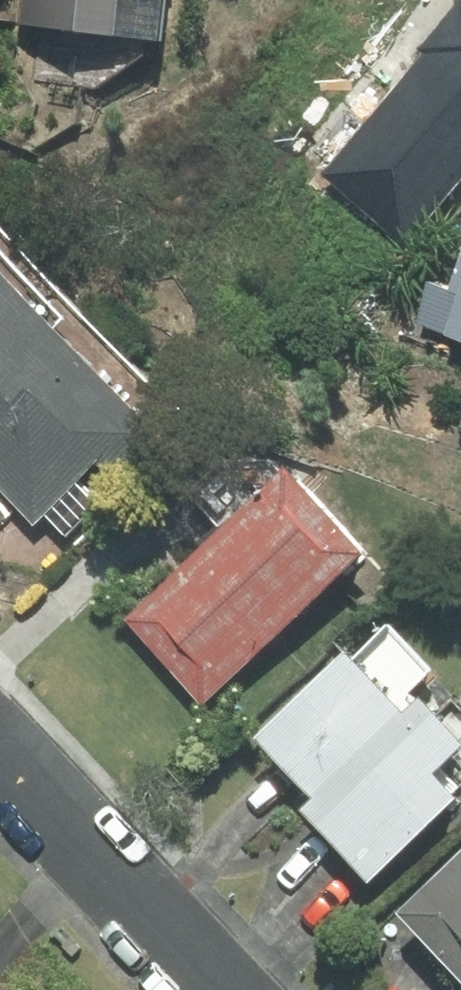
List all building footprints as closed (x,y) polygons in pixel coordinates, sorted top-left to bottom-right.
[(14,37),(173,52),(177,0),(16,0),(14,37)] [(319,148),(388,240),(460,176),(460,7),(319,148)] [(114,482),(158,436),(51,329),(61,318),(0,252),(0,491),(32,525),(44,514),(65,536),(97,505),(75,483),(96,463),(114,482)] [(433,326),(460,338),(460,265),(433,326)] [(283,471),(125,621),(203,702),(361,552),(283,471)] [(312,824),(428,711),(405,688),(425,669),(386,629),(351,663),(341,652),(253,738),(311,798),(298,810),(312,824)] [(312,824),(366,882),(454,797),(430,773),(460,744),(460,743),(428,711),(312,824)] [(399,913),(460,978),(460,854),(399,913)]
